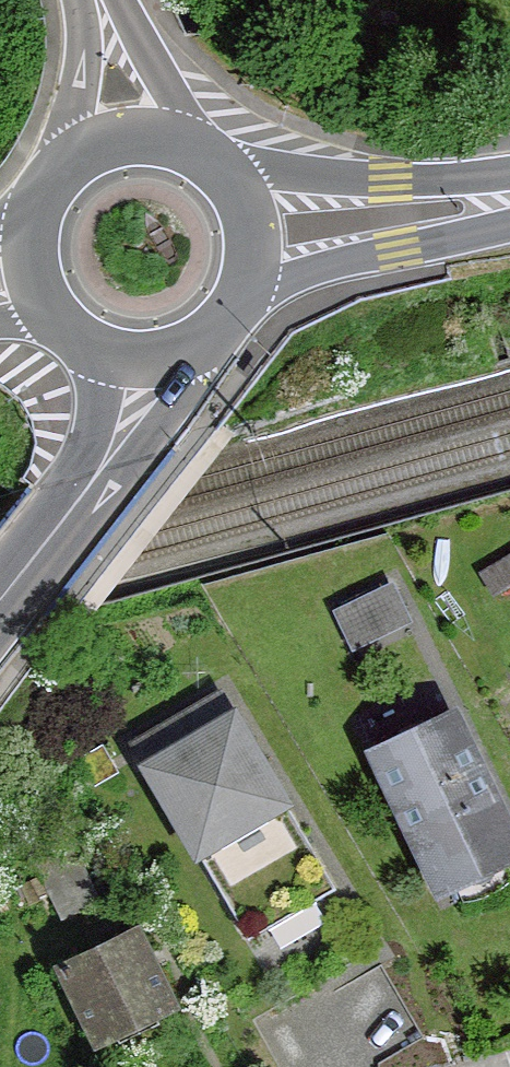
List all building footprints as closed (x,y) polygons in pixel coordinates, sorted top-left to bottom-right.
[(387,587),(331,612),(351,656),(407,631),(387,587)] [(221,693),(134,744),(249,940),(336,889),(221,693)] [(380,758),(437,877),(509,842),(509,837),(455,722),(380,758)] [(73,844),(36,862),(63,919),(100,901),(73,844)] [(137,931),(62,967),(98,1041),(173,1005),(137,931)]
